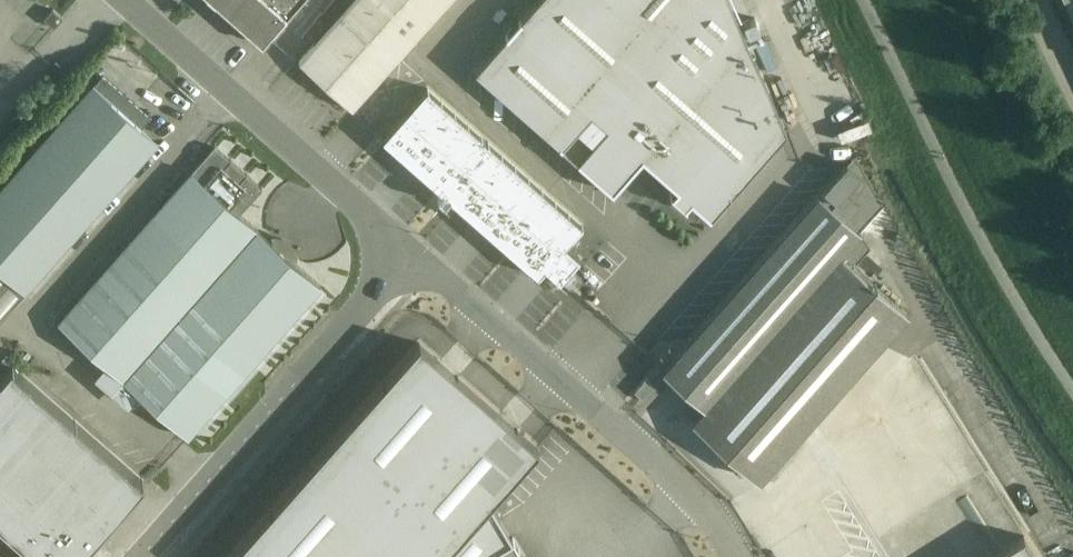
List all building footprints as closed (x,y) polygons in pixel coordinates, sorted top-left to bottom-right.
[(261,44),(285,16),(286,17),(301,0),(211,0),(261,44)] [(449,0),(353,0),(298,61),(351,109),(449,0)] [(643,5),(647,0),(538,0),(477,67),(612,190),(643,155),(679,187),(672,195),(685,206),(692,198),(711,216),(785,131),(751,100),(762,88),(729,58),(745,38),(740,26),(715,5),(719,0),(659,0),(649,11),(643,5)] [(157,141),(142,127),(150,117),(102,75),(94,84),(0,190),(0,319),(157,141)] [(582,224),(427,88),(409,108),(408,108),(382,138),(383,140),(384,139),(442,191),(436,197),(444,204),(450,197),(538,275),(545,267),(558,279),(578,257),(564,245),(582,224)] [(272,243),(243,218),(239,214),(262,188),(213,145),(190,170),(56,321),(187,437),(321,287),(289,258),(293,249),(281,238),(272,243)] [(882,204),(862,166),(855,154),(846,162),(819,193),(662,370),(704,407),(691,421),(759,480),(908,313),(854,265),(869,247),(859,231),(875,212),(882,204)] [(494,508),(491,502),(539,448),(481,397),(419,342),(229,556),(523,556),(494,508)] [(0,377),(0,518),(12,529),(42,495),(92,538),(143,480),(11,364),(0,377)] [(644,401),(657,386),(647,377),(634,392),(644,401)] [(1024,537),(991,556),(1036,556),(1024,537)]
